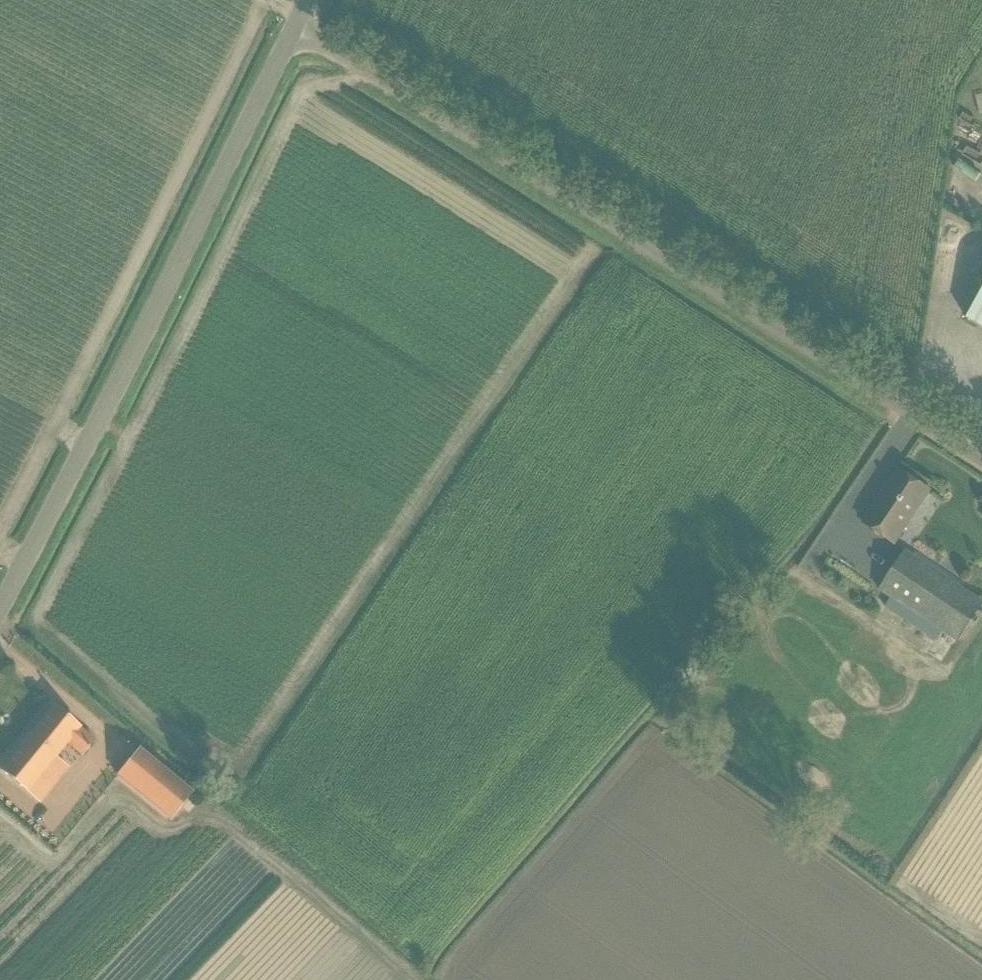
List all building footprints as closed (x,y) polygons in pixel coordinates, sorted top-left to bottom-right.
[(967,318),(981,327),(981,292),(967,318)] [(894,544),(918,508),(929,491),(898,470),(887,487),(863,523),(894,544)] [(903,606),(896,616),(930,639),(937,629),(956,642),(981,603),(981,602),(906,551),(879,590),(903,606)] [(0,770),(16,782),(39,802),(67,768),(55,757),(67,742),(82,755),(95,740),(69,718),(53,705),(0,770)] [(115,776),(168,821),(193,793),(139,747),(115,776)]
